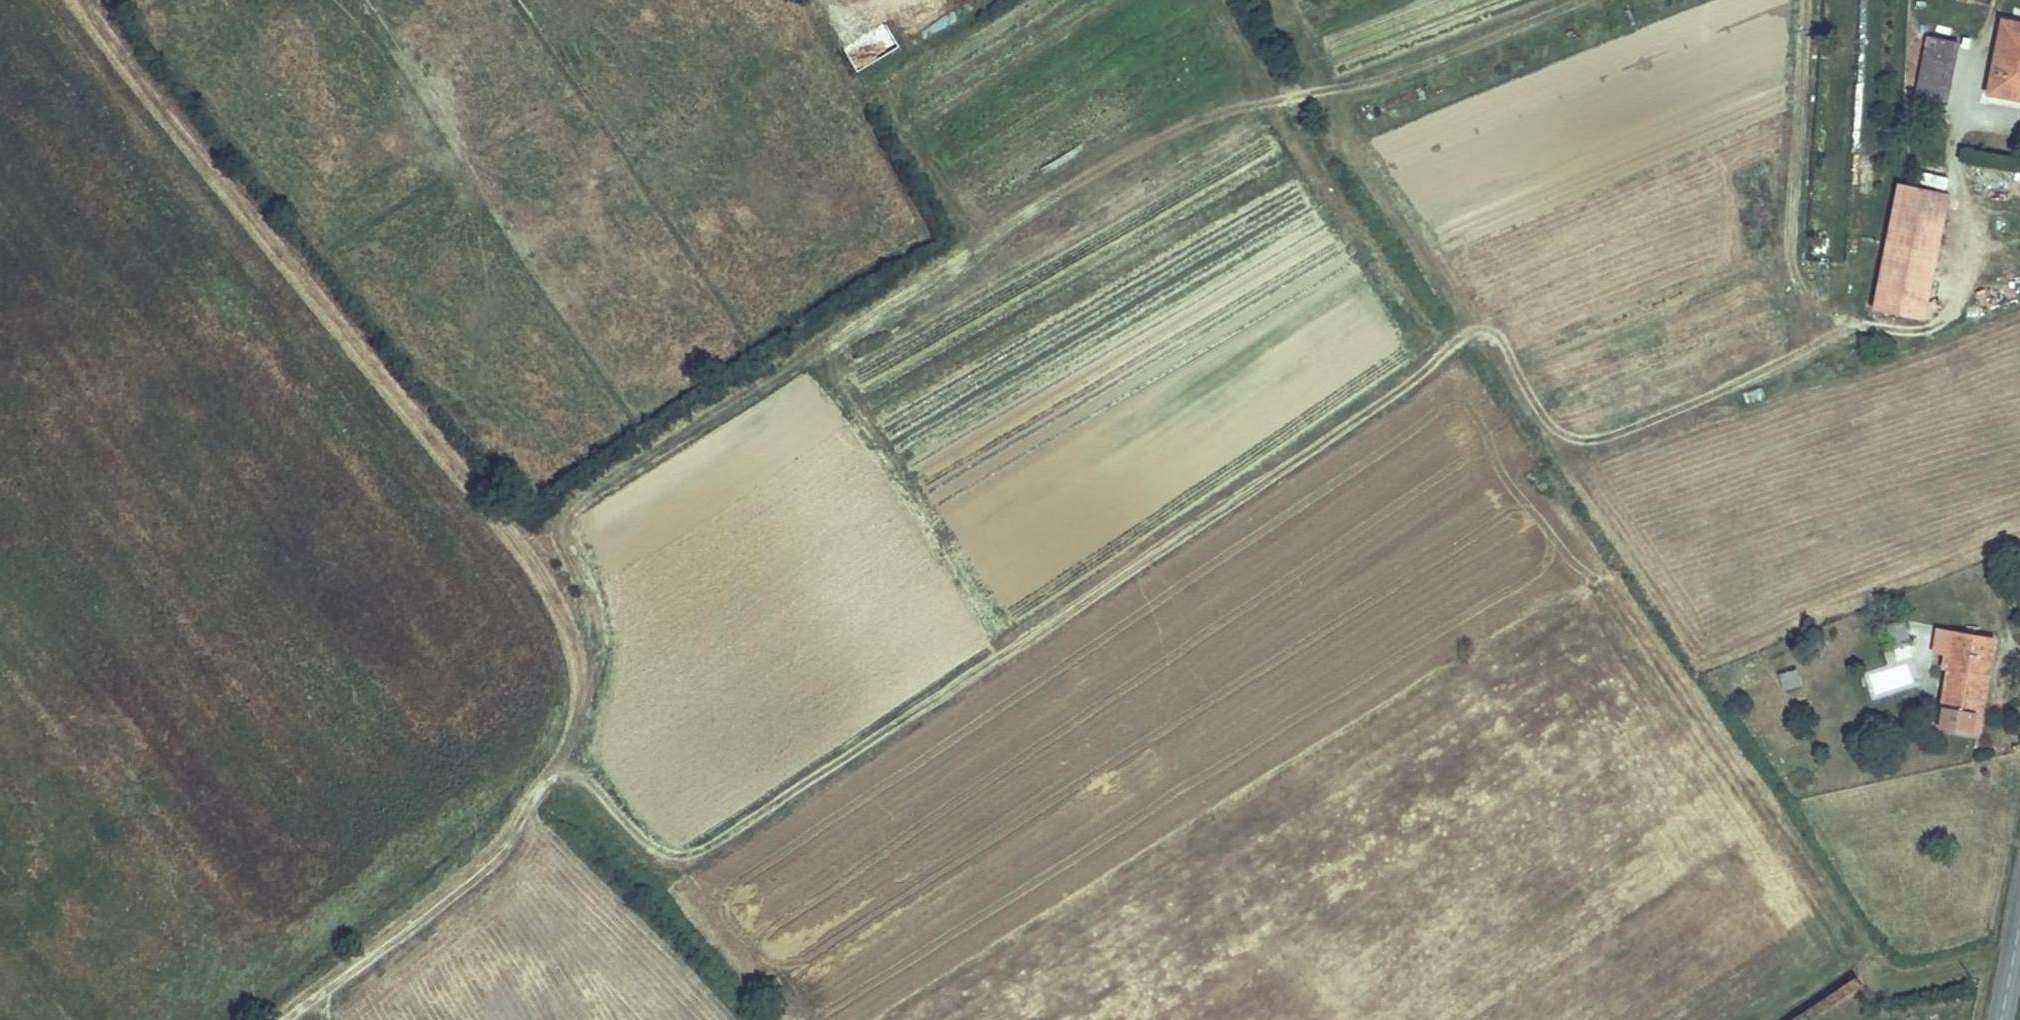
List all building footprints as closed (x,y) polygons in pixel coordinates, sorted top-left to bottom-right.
[(959,0),(932,0),(899,19),(905,31),(959,0)] [(2019,100),(2019,22),(2004,19),(1989,94),(2019,100)] [(1960,44),(1929,37),(1917,98),(1948,105),(1960,44)] [(1949,196),(1899,185),(1874,313),(1924,324),(1949,196)] [(1907,639),(1913,668),(1928,664),(1923,636),(1907,639)] [(2010,659),(1976,650),(1960,730),(1994,737),(2010,659)] [(1783,689),(1801,686),(1797,668),(1780,671),(1783,689)]
